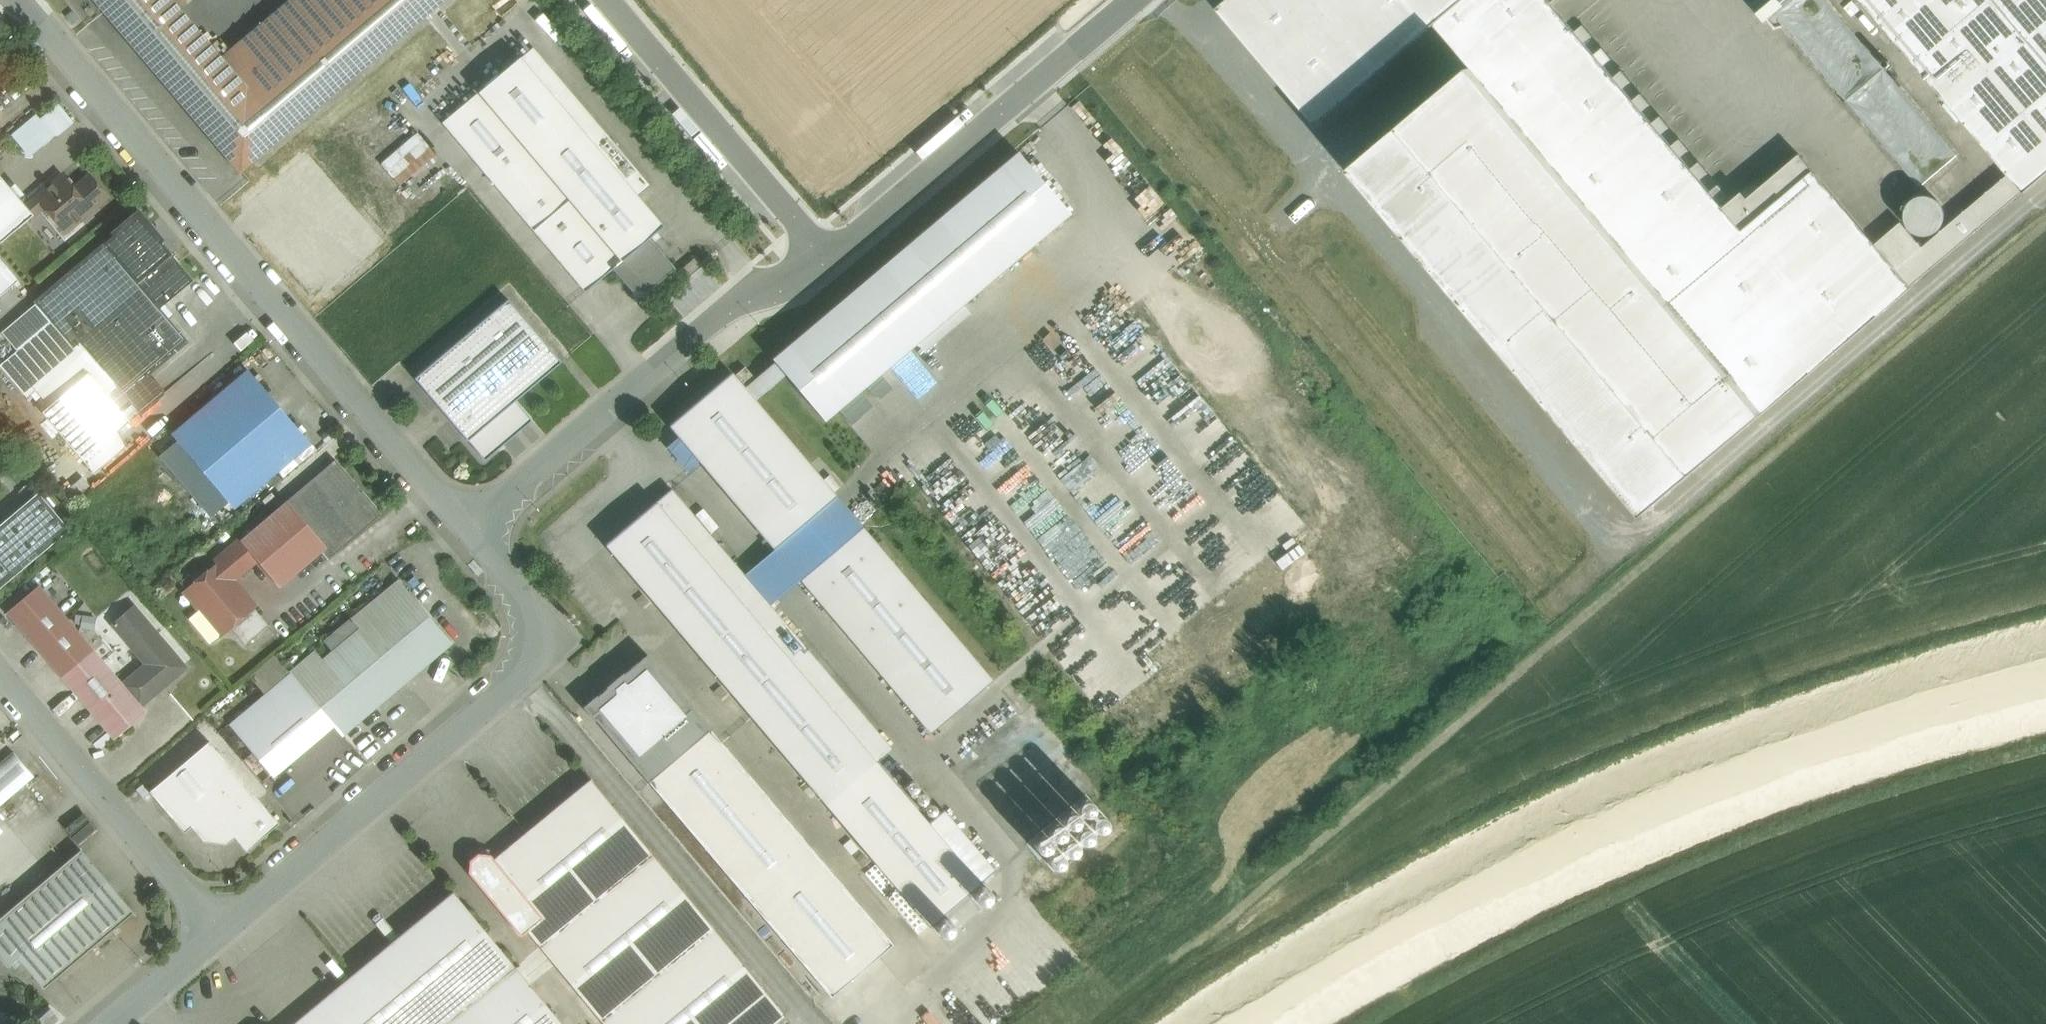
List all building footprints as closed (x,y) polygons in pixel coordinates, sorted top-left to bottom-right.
[(221,57),(172,0),(93,0),(239,173),(444,0),(289,0),(221,57)] [(1219,9),(1318,125),(1437,24),(1465,0),(1230,0),(1219,9)] [(1472,68),(1763,412),(1912,286),(1877,245),(1799,155),(1747,198),(1742,192),(1724,207),(1547,0),(1465,0),(1437,24),(1472,68)] [(1832,0),(1750,0),(1747,2),(1761,21),(1776,10),(1913,188),(1953,157),(1832,0)] [(2008,176),(2021,192),(2045,171),(2045,0),(1860,0),(2008,176)] [(571,92),(558,103),(520,57),(442,122),(585,292),(613,269),(649,238),(663,226),(637,196),(649,185),(571,92)] [(1763,412),(1472,68),(1401,128),(1693,472),(1763,412)] [(37,116),(13,137),(28,154),(32,154),(54,137),(37,116)] [(1693,472),(1401,128),(1352,170),(1644,513),(1693,472)] [(1017,152),(772,359),(824,421),(1069,213),(1017,152)] [(107,197),(89,175),(73,189),(91,210),(107,197)] [(33,215),(22,201),(0,176),(0,243),(33,215)] [(73,189),(61,176),(29,203),(25,199),(22,201),(33,215),(45,206),(66,231),(91,210),(73,189)] [(1901,222),(1877,245),(1912,286),(2021,192),(2008,176),(1922,247),(1901,222)] [(153,235),(128,256),(136,265),(144,274),(168,254),(153,235)] [(649,238),(613,269),(632,291),(632,298),(647,298),(647,292),(675,268),(649,238)] [(160,308),(138,282),(145,276),(144,274),(136,265),(128,272),(104,243),(35,301),(52,321),(55,324),(61,319),(70,330),(63,335),(73,347),(80,342),(117,385),(140,413),(141,413),(164,394),(149,375),(188,342),(160,308)] [(145,276),(138,282),(160,308),(193,280),(171,254),(145,276)] [(508,299),(415,378),(468,440),(485,460),(532,420),(515,401),(561,362),(508,299)] [(52,321),(18,350),(45,382),(36,390),(50,406),(89,373),(106,394),(117,385),(80,342),(73,347),(63,335),(70,330),(61,319),(55,324),(52,321)] [(50,406),(42,412),(94,473),(125,447),(117,432),(130,422),(106,394),(89,373),(50,406)] [(836,496),(732,373),(669,425),(774,548),(836,496)] [(305,437),(254,376),(177,441),(229,502),(263,473),(305,437)] [(140,413),(117,385),(106,394),(130,422),(140,413)] [(0,455),(0,476),(11,467),(10,467),(0,455)] [(335,460),(287,500),(327,547),(321,552),(328,559),(381,514),(335,460)] [(83,477),(64,492),(72,501),(90,486),(83,477)] [(743,574),(671,490),(606,545),(827,805),(877,763),(892,750),(769,605),(743,574)] [(0,525),(0,588),(69,529),(38,493),(0,525)] [(800,579),(863,527),(836,496),(774,548),(743,574),(769,605),(800,579)] [(287,500),(240,540),(256,560),(279,587),(321,552),(327,547),(287,500)] [(863,527),(800,579),(931,733),(993,681),(863,527)] [(240,540),(215,562),(217,565),(185,592),(199,609),(194,613),(195,614),(192,616),(192,621),(208,640),(213,640),(215,638),(216,639),(230,627),(253,607),(255,606),(233,580),(256,560),(240,540)] [(361,629),(323,661),(315,652),(290,673),(330,719),(343,735),(345,733),(345,734),(353,727),(352,727),(353,726),(354,726),(361,720),(361,719),(433,658),(434,659),(441,652),(442,650),(443,651),(450,645),(450,644),(452,642),(451,641),(452,641),(445,633),(445,634),(443,633),(444,632),(438,624),(437,625),(399,580),(353,618),(361,629)] [(86,642),(39,587),(8,613),(55,668),(86,642)] [(186,667),(134,606),(113,624),(146,664),(122,685),(140,706),(186,667)] [(253,607),(230,627),(246,645),(269,626),(253,607)] [(86,642),(55,668),(63,677),(93,651),(86,642)] [(122,685),(93,651),(63,677),(114,738),(145,712),(122,685)] [(832,997),(893,944),(647,654),(625,674),(624,672),(606,687),(607,688),(598,696),(597,695),(583,707),(595,721),(596,721),(832,997)] [(330,719),(290,673),(229,725),(268,771),(330,719)] [(284,822),(215,737),(150,789),(184,832),(194,824),(206,839),(227,841),(236,833),(250,850),(284,822)] [(0,764),(0,806),(34,776),(13,752),(0,764)] [(944,811),(928,824),(877,763),(827,805),(930,926),(995,871),(944,811)] [(591,780),(494,859),(543,918),(527,932),(603,1023),(775,1023),(785,1016),(591,780)] [(916,797),(916,799),(916,801),(918,803),(919,804),(922,805),(924,804),(926,803),(927,801),(928,799),(927,797),(926,795),(924,793),(922,793),(919,793),(917,795),(916,797)] [(925,808),(925,810),(925,812),(927,814),(929,815),(931,816),(933,815),(935,814),(936,812),(937,810),(936,807),(935,805),(933,804),(931,804),(929,804),(927,806),(925,808)] [(494,859),(491,855),(489,854),(490,850),(480,849),(480,854),(478,853),(470,860),(468,873),(521,937),(527,932),(543,918),(494,859)] [(0,919),(0,957),(8,967),(11,964),(15,969),(22,963),(44,988),(133,912),(81,850),(0,919)] [(294,1023),(562,1023),(453,892),(294,1023)]
